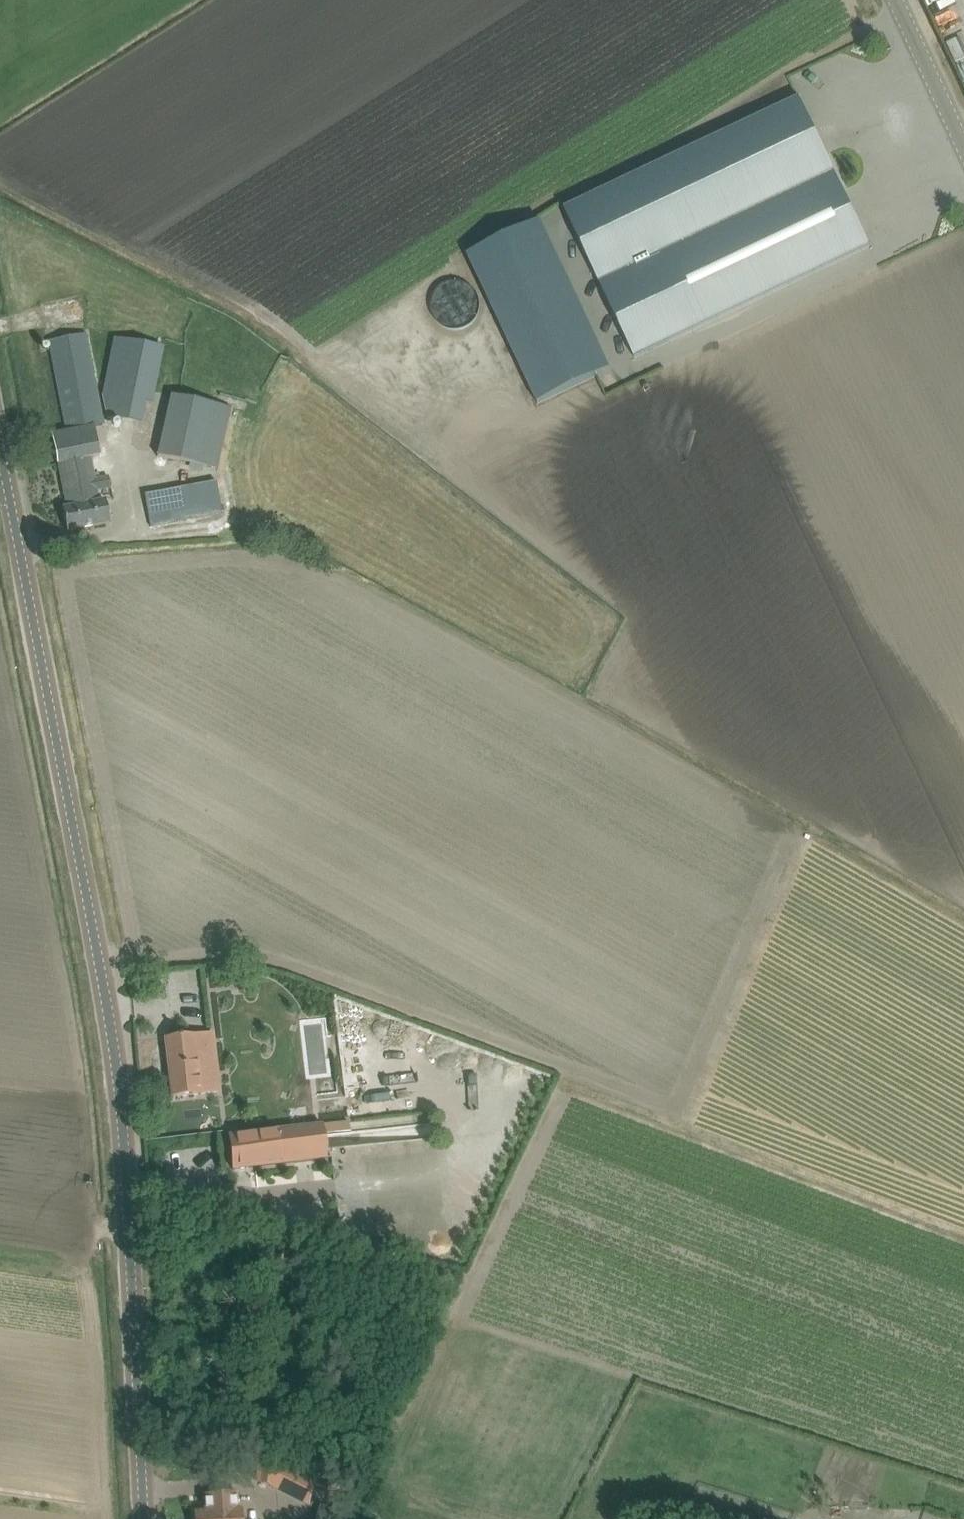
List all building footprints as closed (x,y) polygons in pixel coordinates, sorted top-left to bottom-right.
[(800,97),(565,208),(635,358),(871,247),(800,97)] [(528,228),(468,256),(538,404),(597,376),(528,228)] [(85,334),(68,337),(48,341),(66,431),(51,434),(57,464),(59,463),(67,508),(63,508),(67,531),(87,527),(110,522),(106,504),(99,505),(96,491),(109,489),(107,476),(93,478),(90,460),(101,458),(95,426),(103,425),(85,334)] [(112,337),(101,394),(105,415),(140,423),(145,402),(151,404),(163,347),(112,337)] [(230,407),(170,394),(156,455),(188,462),(188,469),(202,471),(203,466),(217,468),(230,407)] [(146,498),(152,528),(222,514),(216,486),(146,498)] [(171,1097),(200,1094),(197,1067),(212,1066),(207,1033),(165,1038),(171,1097)] [(322,1124),(229,1136),(233,1170),(327,1160),(322,1124)] [(263,1462),(260,1483),(266,1484),(272,1485),(275,1464),(263,1462)] [(204,1495),(205,1511),(194,1512),(195,1518),(243,1518),(242,1509),(239,1509),(238,1493),(204,1495)] [(314,1518),(347,1518),(349,1513),(319,1504),(314,1518)]
